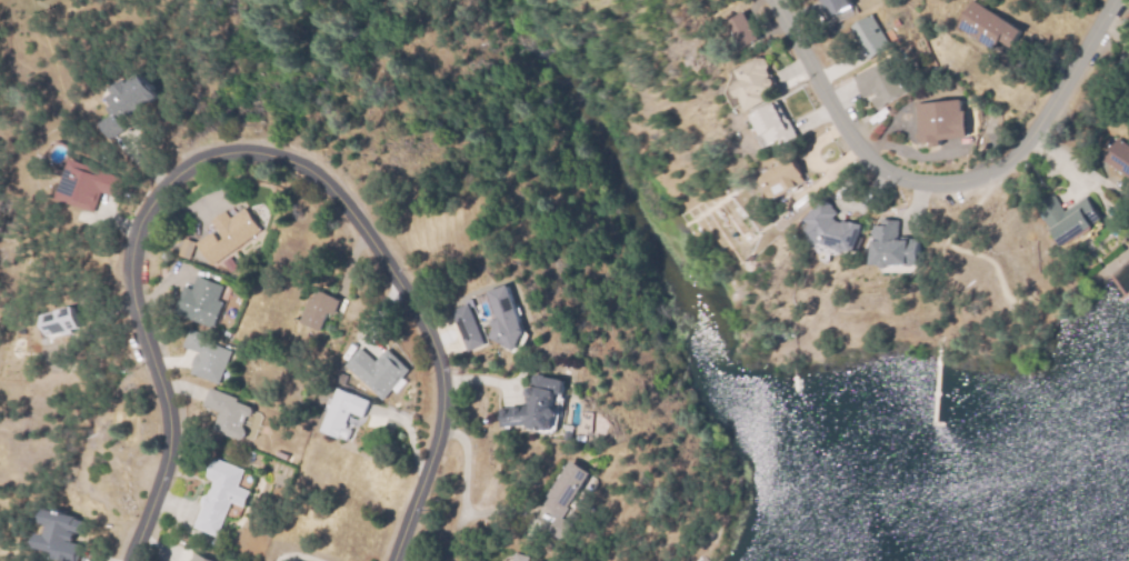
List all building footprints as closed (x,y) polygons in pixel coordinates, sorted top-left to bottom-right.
[(827,19),(817,0),(847,0),(851,8),(827,19)] [(956,31),(995,49),(998,41),(1017,50),(1026,30),(968,3),(956,31)] [(720,24),(740,11),(757,39),(737,51),(720,24)] [(848,28),(871,14),(888,43),(865,57),(848,28)] [(745,112),(771,98),(766,89),(776,83),(761,56),(732,72),(737,81),(727,87),(733,100),(738,98),(745,112)] [(851,78),(862,98),(878,90),(885,102),(903,92),(887,59),(851,78)] [(138,74),(153,99),(119,120),(128,134),(109,146),(96,123),(109,116),(99,99),(108,93),(107,90),(122,80),(124,83),(138,74)] [(912,101),(961,98),(965,137),(943,139),(943,143),(916,144),(912,101)] [(749,117),(776,101),(795,133),(769,149),(749,117)] [(1115,137),(1128,146),(1128,178),(1100,160),(1115,137)] [(69,158),(106,171),(90,214),(53,200),(69,158)] [(761,177),(770,191),(782,183),(787,191),(805,180),(791,158),(761,177)] [(1051,192),(1063,209),(1083,194),(1100,219),(1060,247),(1032,204),(1051,192)] [(242,207),(259,230),(209,266),(193,243),(208,232),(214,242),(220,239),(209,222),(223,212),(227,218),(242,207)] [(839,219),(860,224),(852,253),(812,243),(795,223),(812,207),(818,211),(822,209),(829,209),(835,213),(829,218),(836,222),(839,219)] [(869,223),(877,223),(877,219),(898,219),(897,237),(918,237),(917,259),(908,258),(908,267),(868,267),(869,223)] [(181,238),(192,242),(186,259),(174,254),(181,238)] [(194,276),(221,285),(216,299),(222,302),(211,330),(171,313),(181,285),(190,289),(194,276)] [(482,293),(503,287),(514,322),(524,328),(508,354),(496,349),(467,359),(446,311),(462,304),(479,342),(489,320),(482,293)] [(303,313),(330,322),(338,297),(311,289),(303,313)] [(38,317),(69,307),(76,328),(44,338),(38,317)] [(187,331),(233,349),(219,384),(187,372),(194,351),(181,345),(187,331)] [(386,399),(414,369),(392,348),(380,360),(365,346),(349,363),(386,399)] [(530,374),(563,381),(559,398),(551,397),(548,432),(523,427),(497,428),(497,405),(522,407),(530,374)] [(207,387),(253,403),(241,439),(210,428),(217,411),(200,405),(207,387)] [(319,430),(338,438),(349,412),(361,418),(368,400),(336,388),(319,430)] [(191,527),(216,537),(229,502),(243,508),(249,492),(236,487),(242,470),(208,457),(200,475),(210,480),(191,527)] [(567,460),(589,473),(563,517),(577,524),(570,542),(548,532),(553,520),(548,514),(550,511),(540,504),(567,460)] [(79,545),(75,560),(57,560),(48,559),(49,554),(31,550),(34,535),(41,537),(43,525),(38,524),(41,510),(79,519),(72,544),(79,545)] [(230,560),(200,551),(197,560),(230,560)] [(192,552),(188,560),(212,560),(192,552)] [(528,555),(527,560),(510,560),(511,552),(528,555)]
